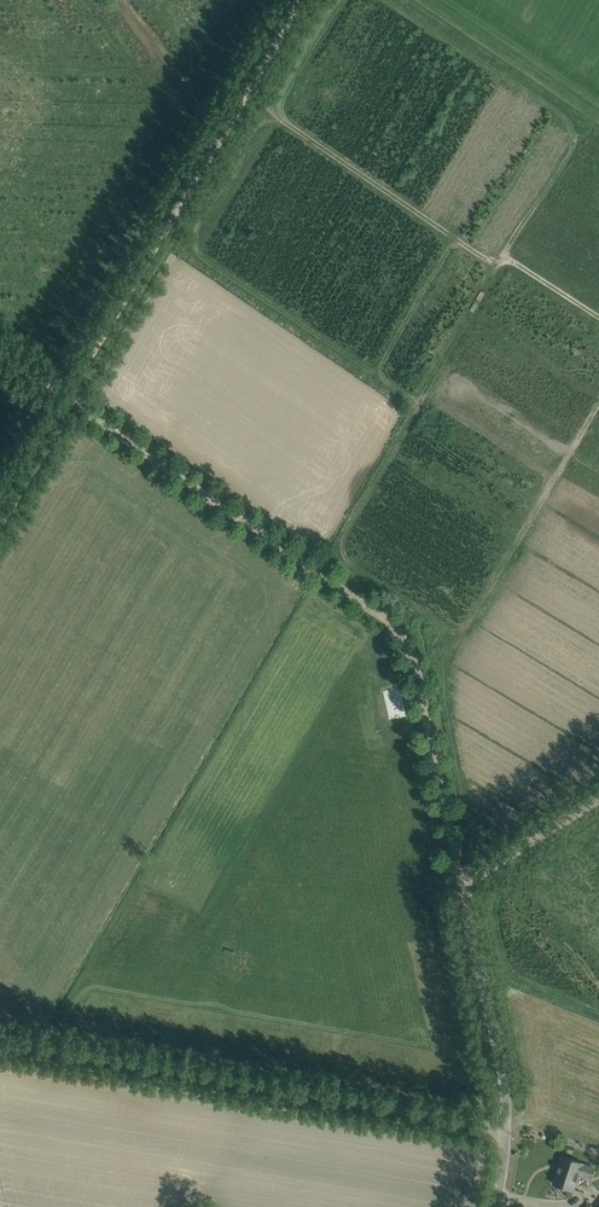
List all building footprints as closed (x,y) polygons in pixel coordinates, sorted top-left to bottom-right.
[(553,1183),(574,1190),(579,1174),(591,1178),(594,1168),(582,1164),(583,1163),(562,1157),(553,1183)]
